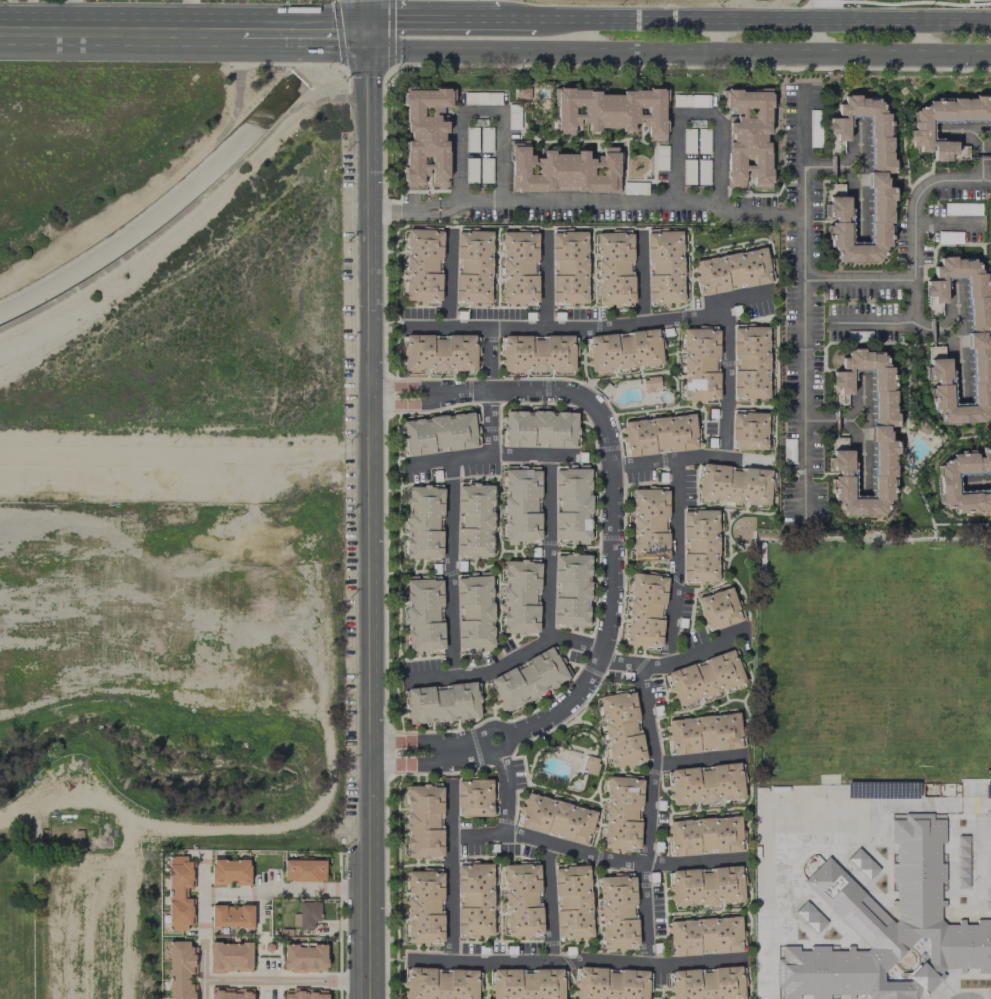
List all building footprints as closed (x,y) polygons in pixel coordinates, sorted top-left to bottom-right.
[(448,186),(446,132),(447,132),(447,121),(441,121),(440,107),(451,107),(450,87),(404,89),(407,141),(403,141),(405,186),(423,185),(422,176),(430,175),(430,187),(448,186)] [(663,88),(622,91),(622,89),(554,92),(556,135),(573,134),(573,126),(579,126),(579,123),(587,122),(587,130),(622,128),(622,132),(633,131),(632,123),(644,122),(645,141),(665,141),(663,88)] [(726,188),(743,188),(743,177),(752,177),(752,186),(769,186),(770,142),(768,142),(770,90),(723,89),(723,108),(734,108),(734,116),(728,116),(726,188)] [(463,93),(464,105),(500,104),(500,92),(463,93)] [(673,107),(709,106),(709,94),(673,95),(673,107)] [(870,243),(847,243),(847,184),(827,184),(827,217),(831,217),(834,219),(828,227),(828,246),(839,253),(832,262),(877,262),(890,242),(889,111),(869,98),(861,98),(857,95),(842,95),(842,103),(837,103),(837,118),(827,118),(828,134),(834,134),(834,144),(831,144),(831,153),(846,153),(846,117),(869,117),(870,243)] [(987,105),(987,98),(927,98),(927,108),(911,108),(912,145),(918,148),(918,152),(931,152),(932,161),(948,161),(948,155),(955,155),(955,141),(931,141),(931,121),(990,120),(990,104),(987,105)] [(519,129),(520,105),(508,105),(507,129),(519,129)] [(477,152),(478,128),(466,127),(466,151),(477,152)] [(492,127),(480,127),(480,151),(492,151),(492,127)] [(694,129),(683,129),(683,154),(695,153),(694,129)] [(699,154),(710,153),(709,129),(697,130),(699,154)] [(510,191),(553,191),(618,191),(618,147),(601,147),(601,156),(588,156),(588,152),(542,152),(542,159),(533,159),(533,155),(528,155),(528,142),(510,142),(510,191)] [(667,170),(667,146),(654,145),(653,170),(667,170)] [(968,146),(957,146),(957,158),(967,158),(968,146)] [(477,183),(477,158),(465,158),(465,183),(477,183)] [(479,182),(492,182),(492,158),(480,158),(479,182)] [(694,159),(682,159),(682,184),(694,184),(694,159)] [(623,194),(647,194),(647,182),(623,182),(623,194)] [(442,230),(406,229),(405,301),(440,302),(442,230)] [(455,231),(455,304),(491,304),(491,231),(455,231)] [(551,232),(552,304),(587,303),(586,231),(551,232)] [(647,304),(668,304),(668,302),(682,302),(682,231),(647,231),(647,304)] [(501,232),(500,303),(537,303),(537,232),(501,232)] [(632,233),(596,233),(596,306),(633,306),(632,233)] [(770,283),(765,245),(739,249),(739,248),(720,251),(721,254),(694,257),(699,294),(770,283)] [(971,403),(952,404),(949,358),(943,358),(943,346),(927,346),(929,380),(930,380),(932,412),(942,411),(943,424),(990,421),(990,392),(989,348),(985,348),(984,332),(990,332),(990,310),(978,271),(977,271),(976,257),(935,259),(935,280),(926,280),(928,316),(944,315),(943,279),(966,278),(971,403)] [(768,327),(732,327),(733,398),(768,398),(768,327)] [(719,400),(719,328),(683,328),(683,400),(719,400)] [(587,335),(589,371),(615,369),(615,368),(661,365),(658,330),(587,335)] [(474,371),(475,335),(403,334),(403,373),(424,373),(424,370),(474,371)] [(573,335),(502,335),(502,371),(514,371),(514,375),(523,375),(523,372),(573,371),(573,335)] [(873,496),(852,496),(851,451),(846,449),(846,437),(830,437),(830,470),(837,470),(837,472),(832,481),(832,500),(843,505),(843,516),(881,516),(895,490),(895,441),(888,441),(887,426),(894,426),(893,369),(885,364),(885,351),(846,351),(843,356),(840,356),(840,371),(831,371),(831,394),(851,394),(851,371),(872,371),(873,496)] [(576,448),(576,411),(514,410),(514,411),(503,411),(503,447),(576,448)] [(476,448),(473,412),(428,416),(428,419),(401,421),(405,455),(476,448)] [(767,413),(732,412),(731,449),(766,450),(767,413)] [(940,507),(953,506),(954,513),(975,512),(984,515),(990,515),(990,490),(956,492),(955,473),(990,470),(990,447),(980,444),(980,457),(969,453),(950,454),(951,462),(937,463),(940,507)] [(768,504),(771,469),(698,464),(696,500),(768,504)] [(590,468),(554,468),(554,510),(554,542),(590,542),(590,468)] [(539,470),(503,470),(503,543),(539,543),(539,470)] [(493,484),(457,484),(456,556),(491,557),(493,484)] [(442,487),(406,486),(405,558),(441,559),(442,487)] [(666,488),(629,489),(630,524),(632,524),(633,563),(668,562),(666,488)] [(682,510),(682,582),(717,582),(717,510),(682,510)] [(590,553),(554,552),(553,627),(588,628),(590,553)] [(503,560),(501,634),(538,635),(539,561),(503,560)] [(661,647),(666,576),(630,573),(625,645),(661,647)] [(456,577),(458,650),(480,649),(481,651),(493,651),(491,576),(456,577)] [(406,651),(443,650),(441,579),(404,580),(406,651)] [(694,597),(708,632),(742,620),(729,584),(694,597)] [(487,678),(502,711),(568,681),(553,648),(487,678)] [(744,683),(733,650),(664,672),(675,705),(744,683)] [(479,719),(477,683),(404,688),(406,724),(479,719)] [(599,696),(609,767),(644,762),(635,691),(599,696)] [(741,748),(738,713),(666,719),(669,755),(741,748)] [(583,773),(595,775),(599,759),(587,756),(583,773)] [(668,769),(671,805),(743,799),(740,763),(668,769)] [(642,778),(606,777),(603,849),(637,850),(639,809),(641,809),(642,778)] [(456,779),(457,817),(492,816),(491,779),(456,779)] [(406,785),(406,857),(442,857),(442,785),(406,785)] [(587,844),(595,810),(525,794),(517,828),(587,844)] [(959,814),(885,815),(885,845),(959,844),(959,814)] [(741,851),(739,816),(666,821),(669,857),(741,851)] [(868,998),(917,998),(917,996),(921,997),(949,971),(990,971),(990,921),(942,921),(942,863),(932,863),(932,853),(904,853),(904,863),(893,863),(892,923),(853,881),(827,905),(845,945),(829,960),(829,991),(846,996),(849,998),(850,998),(856,994),(868,997),(868,998)] [(168,929),(190,929),(190,898),(183,898),(183,888),(190,888),(190,857),(169,857),(168,896),(168,929)] [(250,884),(249,859),(211,859),(211,885),(250,884)] [(325,859),(283,860),(283,881),(325,881),(325,859)] [(491,864),(456,864),(457,936),(492,936),(491,864)] [(539,864),(503,865),(505,937),(542,935),(539,864)] [(554,867),(556,939),(591,937),(589,865),(554,867)] [(672,907),(719,904),(718,903),(743,901),(741,866),(698,869),(670,870),(672,907)] [(443,871),(406,871),(406,891),(407,891),(407,943),(422,943),(422,945),(442,945),(443,871)] [(598,876),(601,949),(637,948),(634,875),(598,876)] [(320,921),(320,901),(299,902),(299,929),(313,928),(313,921),(320,921)] [(253,906),(211,905),(211,927),(252,928),(253,906)] [(742,953),(740,917),(668,920),(670,956),(742,953)] [(169,998),(192,998),(192,941),(168,941),(169,998)] [(251,971),(251,942),(209,943),(210,972),(251,971)] [(326,945),(283,945),(283,971),(326,971),(326,945)] [(648,971),(619,970),(619,973),(604,972),(605,967),(576,967),(574,998),(647,998),(648,971)] [(477,970),(405,968),(404,998),(476,998),(477,970)] [(741,968),(670,970),(671,998),(743,998),(741,968)] [(562,969),(490,969),(490,998),(563,998),(562,969)] [(252,988),(210,987),(210,998),(252,998),(252,988)] [(326,988),(283,990),(284,998),(326,998),(326,988)]
